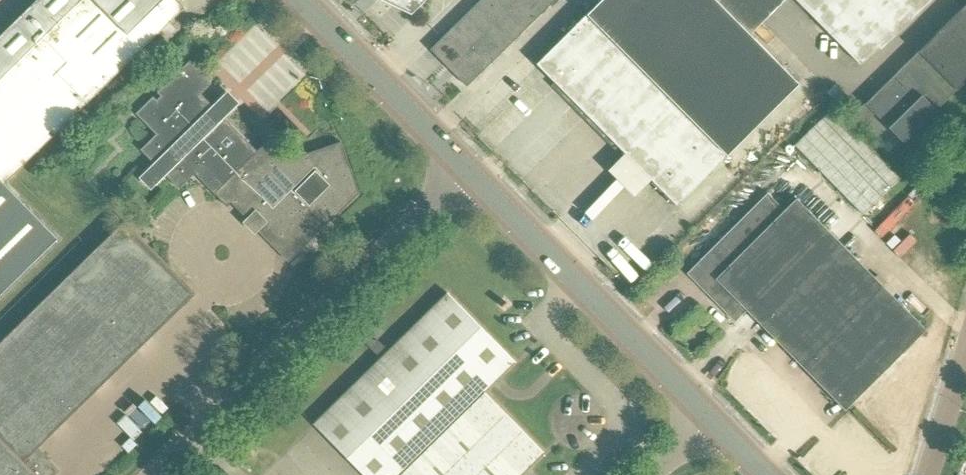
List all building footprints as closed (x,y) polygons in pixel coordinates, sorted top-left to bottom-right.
[(0,35),(0,294),(59,236),(6,182),(185,8),(180,3),(183,0),(36,0),(0,35)] [(413,13),(426,0),(387,0),(413,13)] [(554,0),(480,0),(430,49),(466,86),(554,0)] [(537,63),(555,81),(551,84),(623,157),(627,153),(677,204),(800,83),(751,34),(785,0),(600,0),(537,63)] [(860,61),(922,0),(800,0),(860,61)] [(965,78),(965,2),(865,101),(904,140),(965,78)] [(327,223),(359,192),(341,141),(302,153),(287,159),(267,139),(256,149),(224,116),(231,110),(219,97),(212,104),(201,91),(211,81),(191,59),(136,112),(157,133),(141,148),(154,162),(145,171),(156,182),(165,174),(178,188),(194,173),(214,193),(227,206),(231,202),(245,216),(288,260),(327,223)] [(833,109),(796,145),(863,214),(900,178),(833,109)] [(927,328),(797,197),(785,209),(768,192),(688,272),(736,320),(748,308),(846,408),(927,328)] [(196,293),(124,220),(0,341),(0,474),(54,474),(60,469),(39,447),(196,293)] [(315,422),(367,474),(519,474),(544,451),(485,390),(515,360),(449,292),(389,350),(382,357),(315,422)] [(527,384),(534,392),(553,374),(545,367),(527,384)] [(238,439),(238,454),(253,455),(253,440),(238,439)]
